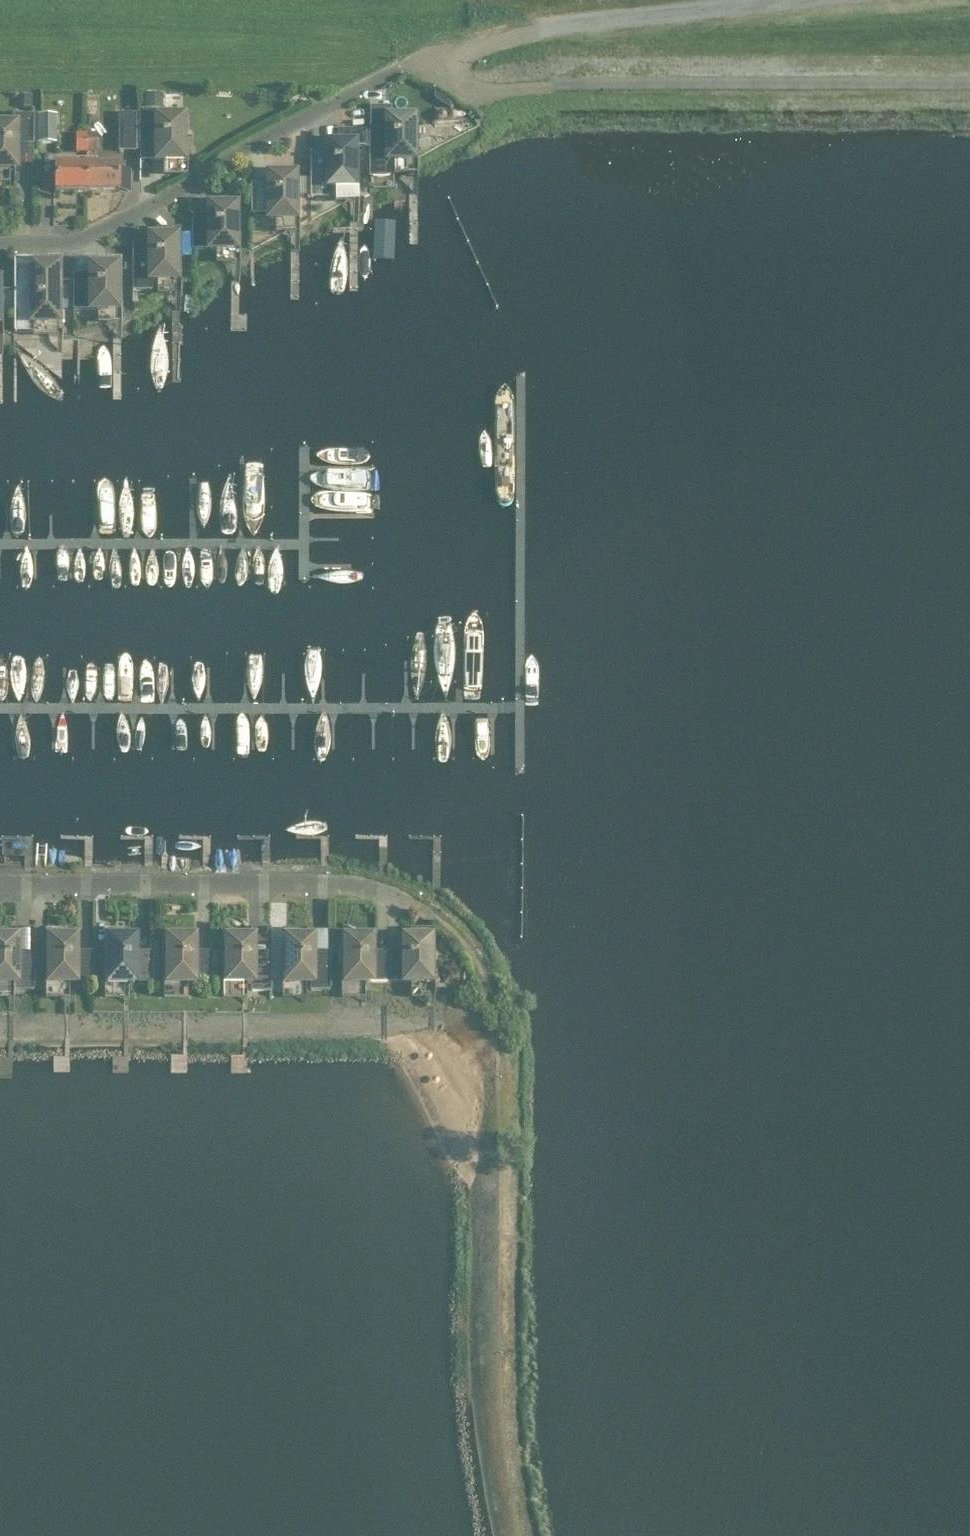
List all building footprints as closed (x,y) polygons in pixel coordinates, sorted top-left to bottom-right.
[(55,139),(55,111),(38,111),(38,112),(34,112),(34,139),(38,139),(55,139)] [(134,148),(134,111),(119,111),(119,148),(134,148)] [(157,157),(182,158),(182,115),(158,115),(158,111),(139,111),(139,141),(157,141),(157,157)] [(14,165),(14,141),(32,141),(32,112),(13,112),(13,123),(0,123),(0,165),(14,165)] [(412,158),(412,115),(387,115),(387,123),(369,123),(369,174),(388,174),(388,158),(412,158)] [(353,141),(365,141),(365,127),(337,127),(337,141),(327,141),(328,149),(310,149),(310,194),(329,194),(329,184),(353,184),(353,141)] [(77,148),(87,148),(87,132),(77,132),(77,148)] [(87,132),(87,148),(96,148),(96,132),(87,132)] [(55,188),(87,188),(87,158),(77,158),(77,163),(55,163),(55,188)] [(128,168),(118,165),(118,163),(96,163),(96,158),(87,158),(87,188),(118,188),(119,186),(127,188),(128,168)] [(268,211),(268,216),(294,216),(294,173),(268,173),(268,181),(251,181),(251,210),(268,211)] [(192,246),(234,246),(234,204),(209,204),(209,212),(192,211),(192,246)] [(132,288),(151,288),(151,277),(175,278),(175,235),(150,235),(150,243),(132,243),(132,288)] [(73,272),(73,307),(116,307),(116,264),(90,264),(90,272),(73,272)] [(57,271),(31,271),(31,285),(14,285),(14,337),(32,337),(32,327),(57,327),(57,271)] [(14,310),(14,288),(2,288),(2,310),(14,310)] [(269,987),(269,985),(269,925),(251,925),(251,936),(227,936),(227,978),(251,979),(251,987),(269,987)] [(15,936),(0,936),(0,987),(5,987),(5,979),(14,979),(14,987),(33,987),(32,949),(15,949),(15,936)] [(92,949),(74,949),(74,936),(49,936),(49,978),(92,979),(92,949)] [(151,949),(134,949),(134,936),(108,936),(108,978),(151,979),(151,949)] [(210,949),(193,949),(193,936),(167,936),(168,978),(210,979),(210,949)] [(328,949),(311,949),(311,936),(286,936),(286,979),(310,979),(310,987),(328,987),(328,949)] [(387,949),(370,949),(370,936),(345,936),(345,979),(345,987),(360,987),(360,979),(387,979),(387,949)] [(387,979),(429,979),(429,936),(404,936),(404,949),(387,949),(387,979)]
